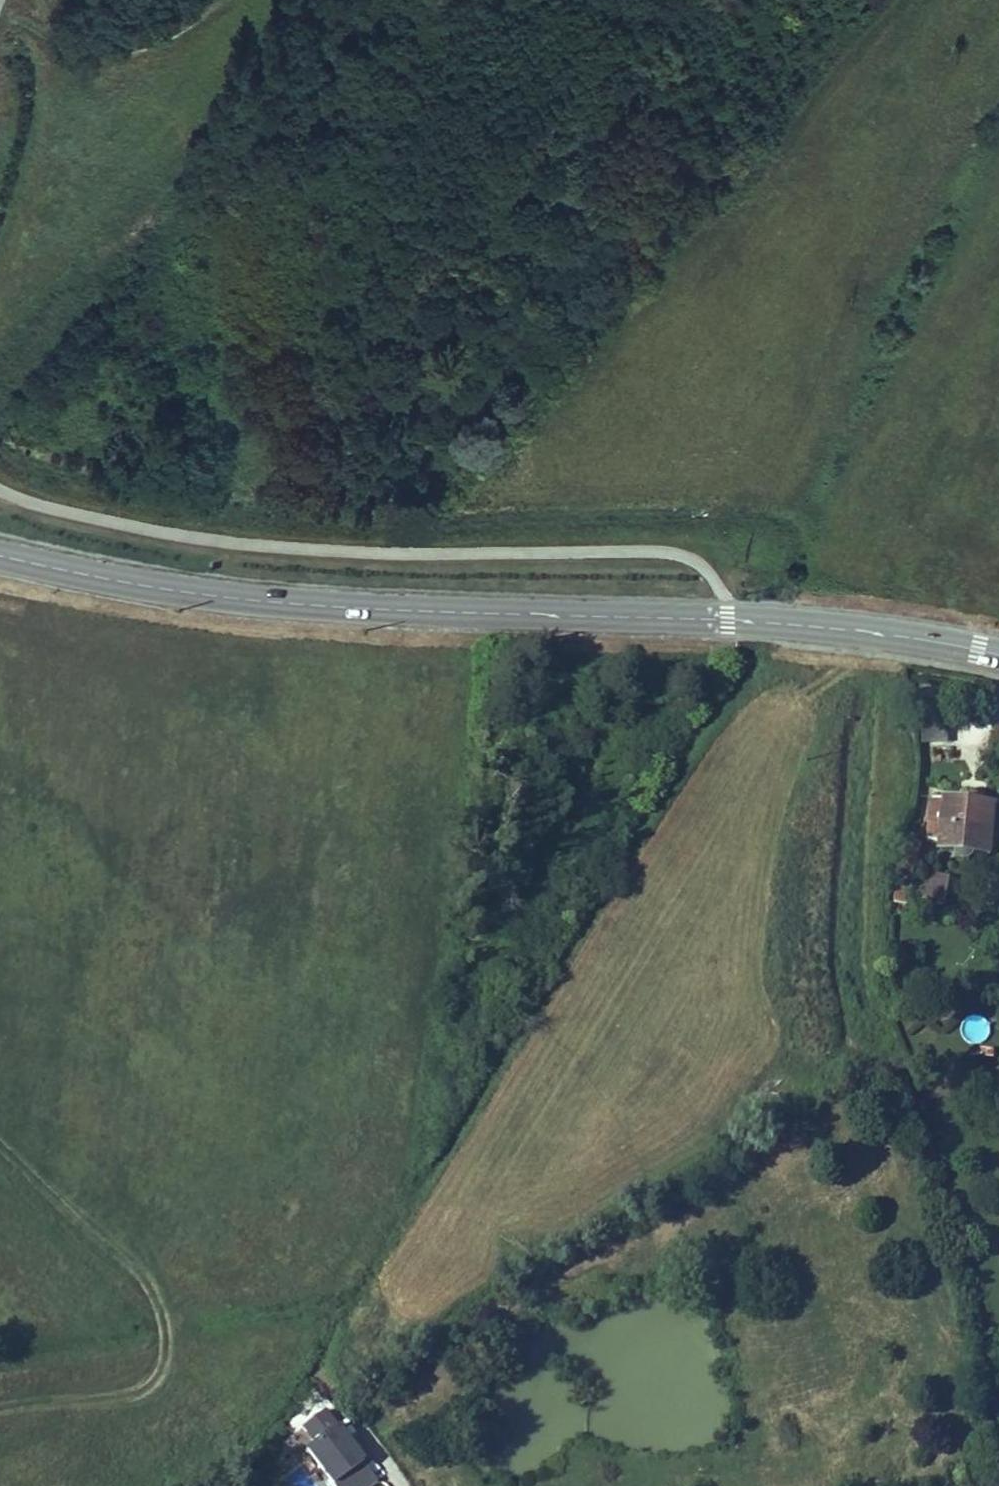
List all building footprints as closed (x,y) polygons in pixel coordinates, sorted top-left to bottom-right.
[(968,857),(969,855),(970,854),(971,853),(971,852),(990,855),(996,807),(934,798),(929,842),(943,843),(942,849),(955,850),(955,852),(956,854),(956,855),(957,857),(958,858),(959,858),(961,859),(963,859),(965,859),(967,858),(968,857)] [(906,905),(913,880),(909,879),(912,866),(915,867),(921,844),(909,841),(898,878),(893,903),(906,905)] [(363,1463),(325,1411),(324,1410),(303,1426),(316,1443),(306,1450),(333,1485),(363,1463)]
